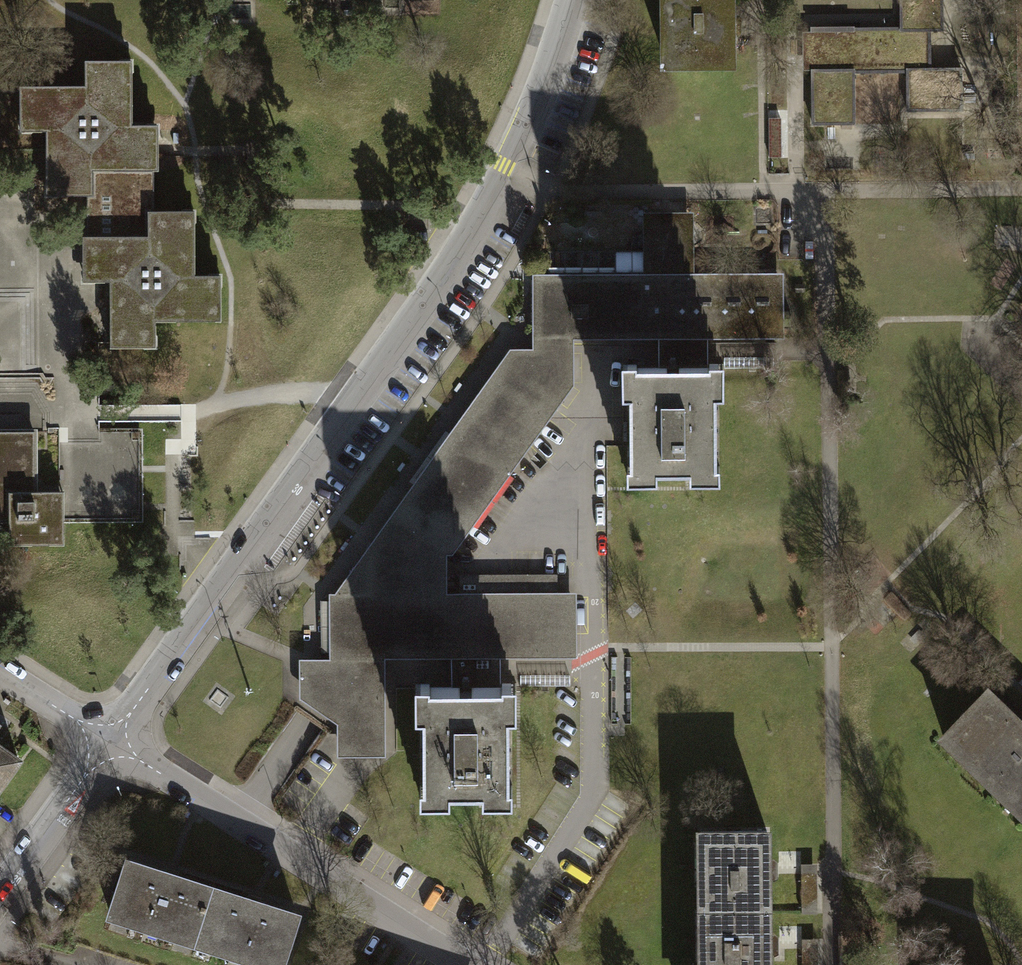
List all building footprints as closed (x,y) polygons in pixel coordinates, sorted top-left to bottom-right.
[(731,0),(656,0),(656,74),(731,74),(731,0)] [(800,34),(800,55),(800,77),(806,77),(807,128),(852,128),(851,76),(905,76),(906,114),(940,113),(938,0),(897,0),(897,32),(800,34)] [(53,154),(53,135),(26,135),(25,91),(8,91),(8,62),(0,62),(0,155),(53,154)] [(26,135),(53,135),(53,154),(54,204),(73,204),(87,204),(101,204),(100,178),(166,177),(165,125),(140,126),(139,65),(90,66),(91,90),(25,91),(26,135)] [(166,212),(166,177),(100,178),(101,204),(87,204),(88,238),(153,237),(153,213),(166,212)] [(88,282),(116,282),(117,351),(163,350),(163,325),(228,324),(228,272),(203,273),(202,212),(166,212),(153,213),(153,237),(88,238),(88,261),(88,282)] [(648,215),(649,247),(649,341),(664,341),(664,373),(713,372),(713,368),(713,340),(790,340),(789,275),(702,275),(701,214),(648,215)] [(580,341),(649,341),(649,247),(588,248),(588,276),(539,277),(540,342),(580,341)] [(540,351),(514,351),(340,598),(453,596),(453,558),(461,558),(581,388),(580,341),(540,342),(540,351)] [(640,369),(626,369),(626,402),(634,402),(635,472),(631,472),(632,486),(659,485),(659,477),(693,477),(693,486),(723,486),(723,472),(719,473),(719,401),(727,401),(727,368),(713,368),(713,372),(664,373),(640,373),(640,369)] [(65,492),(41,492),(40,429),(0,430),(0,524),(15,524),(16,549),(66,548),(66,526),(66,510),(65,492)] [(340,598),(335,598),(336,664),(391,663),(583,660),(582,594),(561,595),(561,578),(464,579),(464,596),(453,596),(340,598)] [(391,760),(391,663),(335,664),(308,664),(307,701),(345,729),(346,761),(391,760)] [(432,687),(418,687),(419,720),(427,720),(427,790),(424,790),(424,804),(451,803),(451,795),(485,794),(485,804),(515,803),(515,790),(512,790),(511,719),(519,719),(519,686),(505,686),(506,690),(432,691),(432,687)] [(989,695),(939,746),(1021,828),(1021,728),(989,695)] [(2,802),(33,759),(3,737),(12,724),(2,717),(0,720),(0,800),(2,802)] [(781,827),(706,829),(708,912),(782,911),(781,827)] [(228,886),(143,859),(124,920),(209,946),(228,886)] [(820,863),(801,864),(802,915),(821,915),(820,863)] [(209,946),(270,964),(302,964),(318,913),(228,886),(209,946)] [(708,912),(709,964),(783,964),(782,911),(708,912)] [(803,940),(803,964),(822,964),(822,940),(803,940)]
